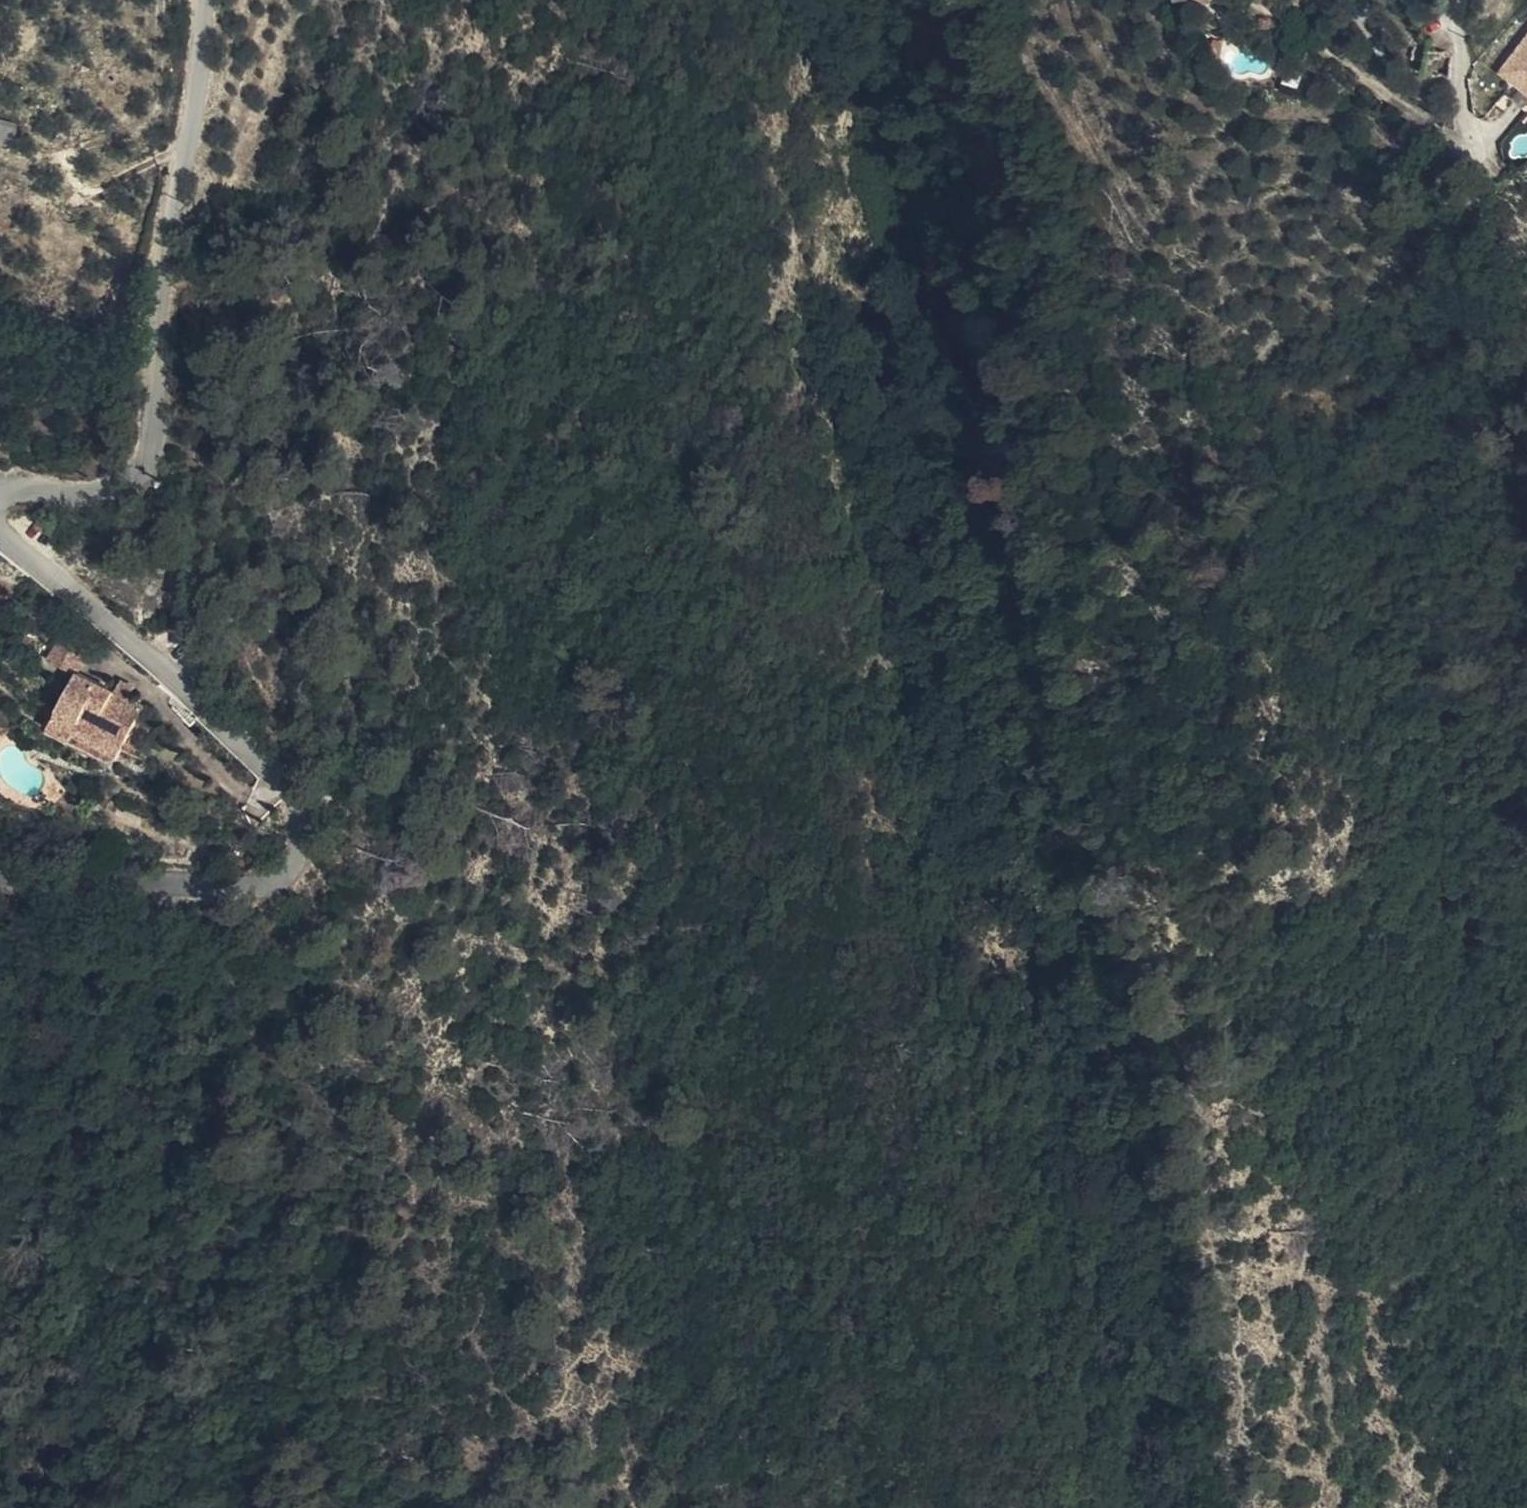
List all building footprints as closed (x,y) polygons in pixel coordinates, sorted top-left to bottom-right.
[(1501,30),(1519,43),(1526,48),(1526,0),(1520,0),(1501,30)] [(1519,43),(1511,56),(1526,67),(1526,48),(1519,43)] [(8,141),(11,123),(0,121),(0,139),(8,141)] [(117,687),(100,678),(65,660),(38,717),(61,728),(70,711),(96,725),(101,718),(117,730),(136,697),(117,687)] [(105,668),(100,678),(117,687),(122,677),(105,668)] [(9,727),(0,714),(0,733),(9,727)]
